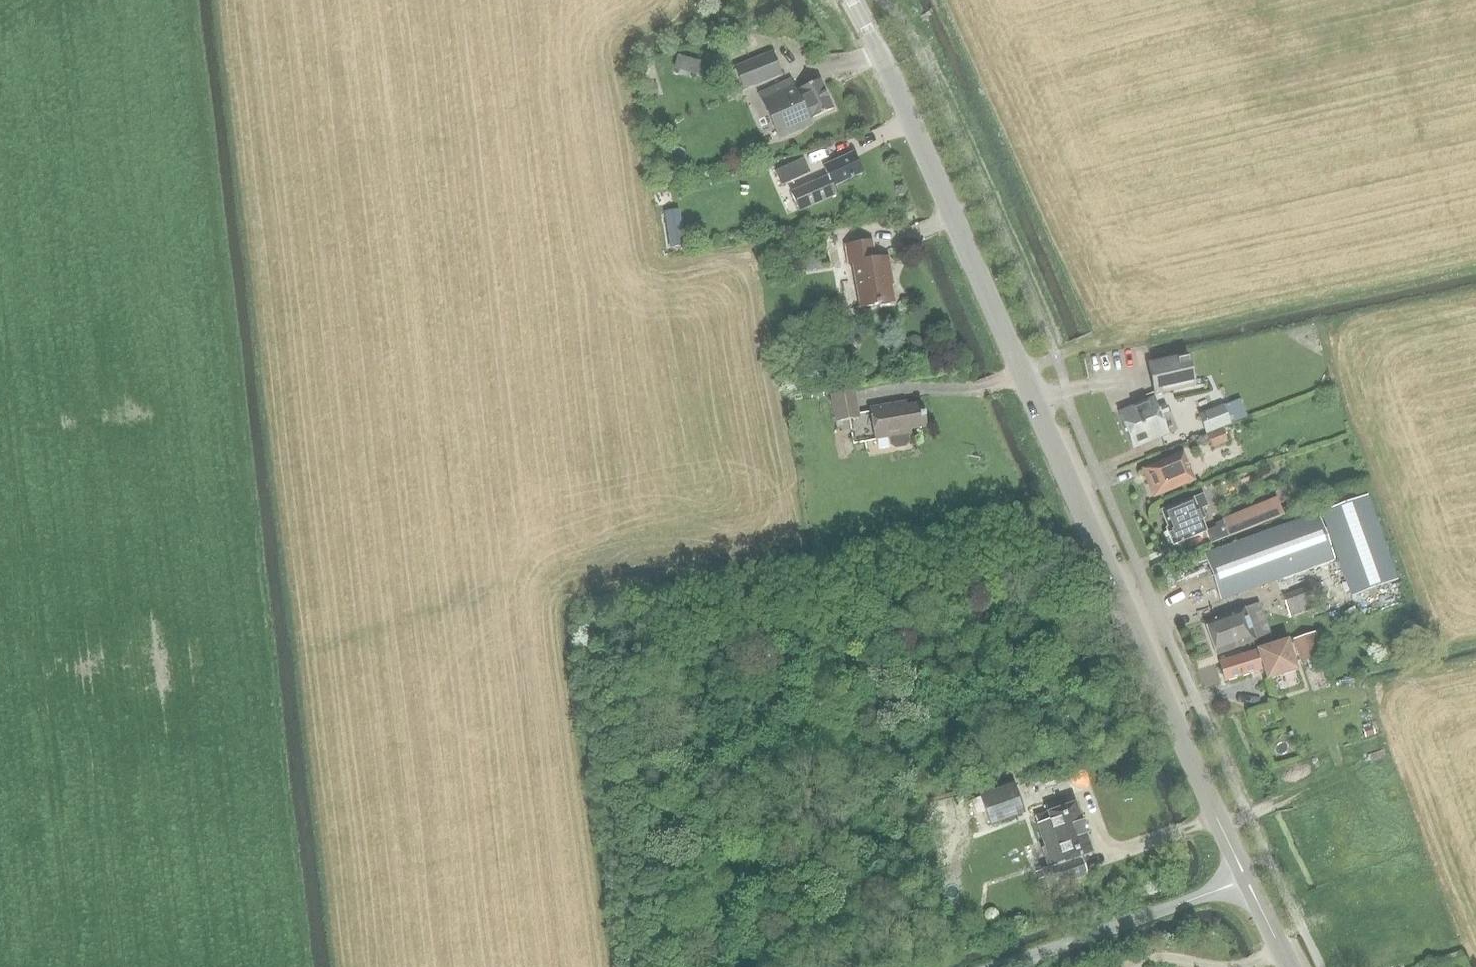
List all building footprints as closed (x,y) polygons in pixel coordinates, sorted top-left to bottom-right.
[(732,37),(721,40),(725,55),(736,52),(732,37)] [(780,75),(771,51),(732,67),(741,91),(780,75)] [(679,58),(678,72),(700,74),(702,60),(679,58)] [(812,118),(833,109),(819,79),(798,88),(782,96),(795,126),(812,118)] [(658,97),(656,84),(641,86),(643,99),(658,97)] [(852,152),(823,166),(827,176),(788,194),(796,211),(814,204),(836,194),(833,186),(862,173),(852,152)] [(808,173),(802,159),(773,172),(780,186),(808,173)] [(670,248),(686,245),(679,209),(663,211),(670,248)] [(860,308),(894,302),(889,275),(891,274),(888,257),(875,259),(872,241),(845,245),(848,264),(852,264),(860,308)] [(1155,394),(1194,386),(1187,354),(1148,363),(1155,394)] [(811,398),(823,396),(822,389),(822,388),(810,389),(810,391),(811,398)] [(835,422),(859,418),(854,390),(831,394),(835,422)] [(1160,417),(1169,414),(1164,402),(1156,406),(1152,398),(1118,412),(1133,449),(1167,435),(1160,417)] [(910,429),(925,427),(921,403),(905,406),(905,402),(869,408),(875,440),(910,433),(910,429)] [(1206,433),(1229,424),(1222,406),(1199,415),(1206,433)] [(1227,442),(1222,429),(1207,434),(1211,447),(1227,442)] [(1182,453),(1172,457),(1142,469),(1153,497),(1194,481),(1182,453)] [(1205,518),(1201,508),(1207,506),(1202,494),(1161,511),(1168,528),(1166,529),(1173,545),(1206,531),(1201,520),(1205,518)] [(1351,596),(1396,580),(1366,496),(1321,512),(1327,528),(1323,530),(1317,514),(1205,554),(1221,599),(1333,559),(1328,543),(1331,541),(1351,596)] [(1206,531),(1211,543),(1267,520),(1261,504),(1222,520),(1222,521),(1215,524),(1216,527),(1206,531)] [(1289,616),(1317,606),(1309,586),(1282,596),(1289,616)] [(1255,640),(1270,635),(1259,603),(1244,608),(1204,622),(1216,655),(1256,640),(1255,640)] [(1299,662),(1322,654),(1315,631),(1292,639),(1299,662)] [(1219,662),(1225,681),(1260,670),(1259,669),(1263,668),(1267,679),(1295,670),(1286,641),(1219,662)] [(1372,728),(1365,731),(1367,736),(1374,734),(1372,728)] [(1013,786),(981,797),(990,821),(1021,810),(1013,786)] [(926,816),(929,828),(970,813),(966,802),(926,816)] [(1044,878),(1048,888),(1086,875),(1080,857),(1092,853),(1086,834),(1087,833),(1083,822),(1081,822),(1075,803),(1034,817),(1037,824),(1045,848),(1041,849),(1048,869),(1037,873),(1039,879),(1044,878)] [(1436,960),(1430,962),(1432,966),(1465,966),(1467,966),(1462,951),(1457,953),(1436,960)]
